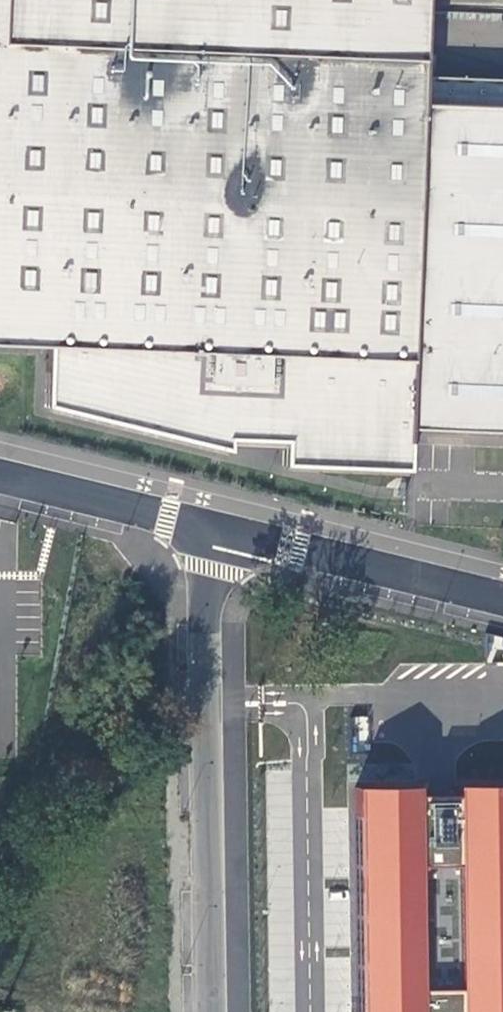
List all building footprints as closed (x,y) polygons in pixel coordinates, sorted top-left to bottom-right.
[(36,350),(32,427),(219,436),(218,444),(273,446),(272,468),(397,476),(399,429),(502,433),(502,78),(413,74),(417,0),(0,0),(0,348),(36,350)] [(352,1011),(502,1011),(502,795),(346,800),(346,822),(352,1011)]
